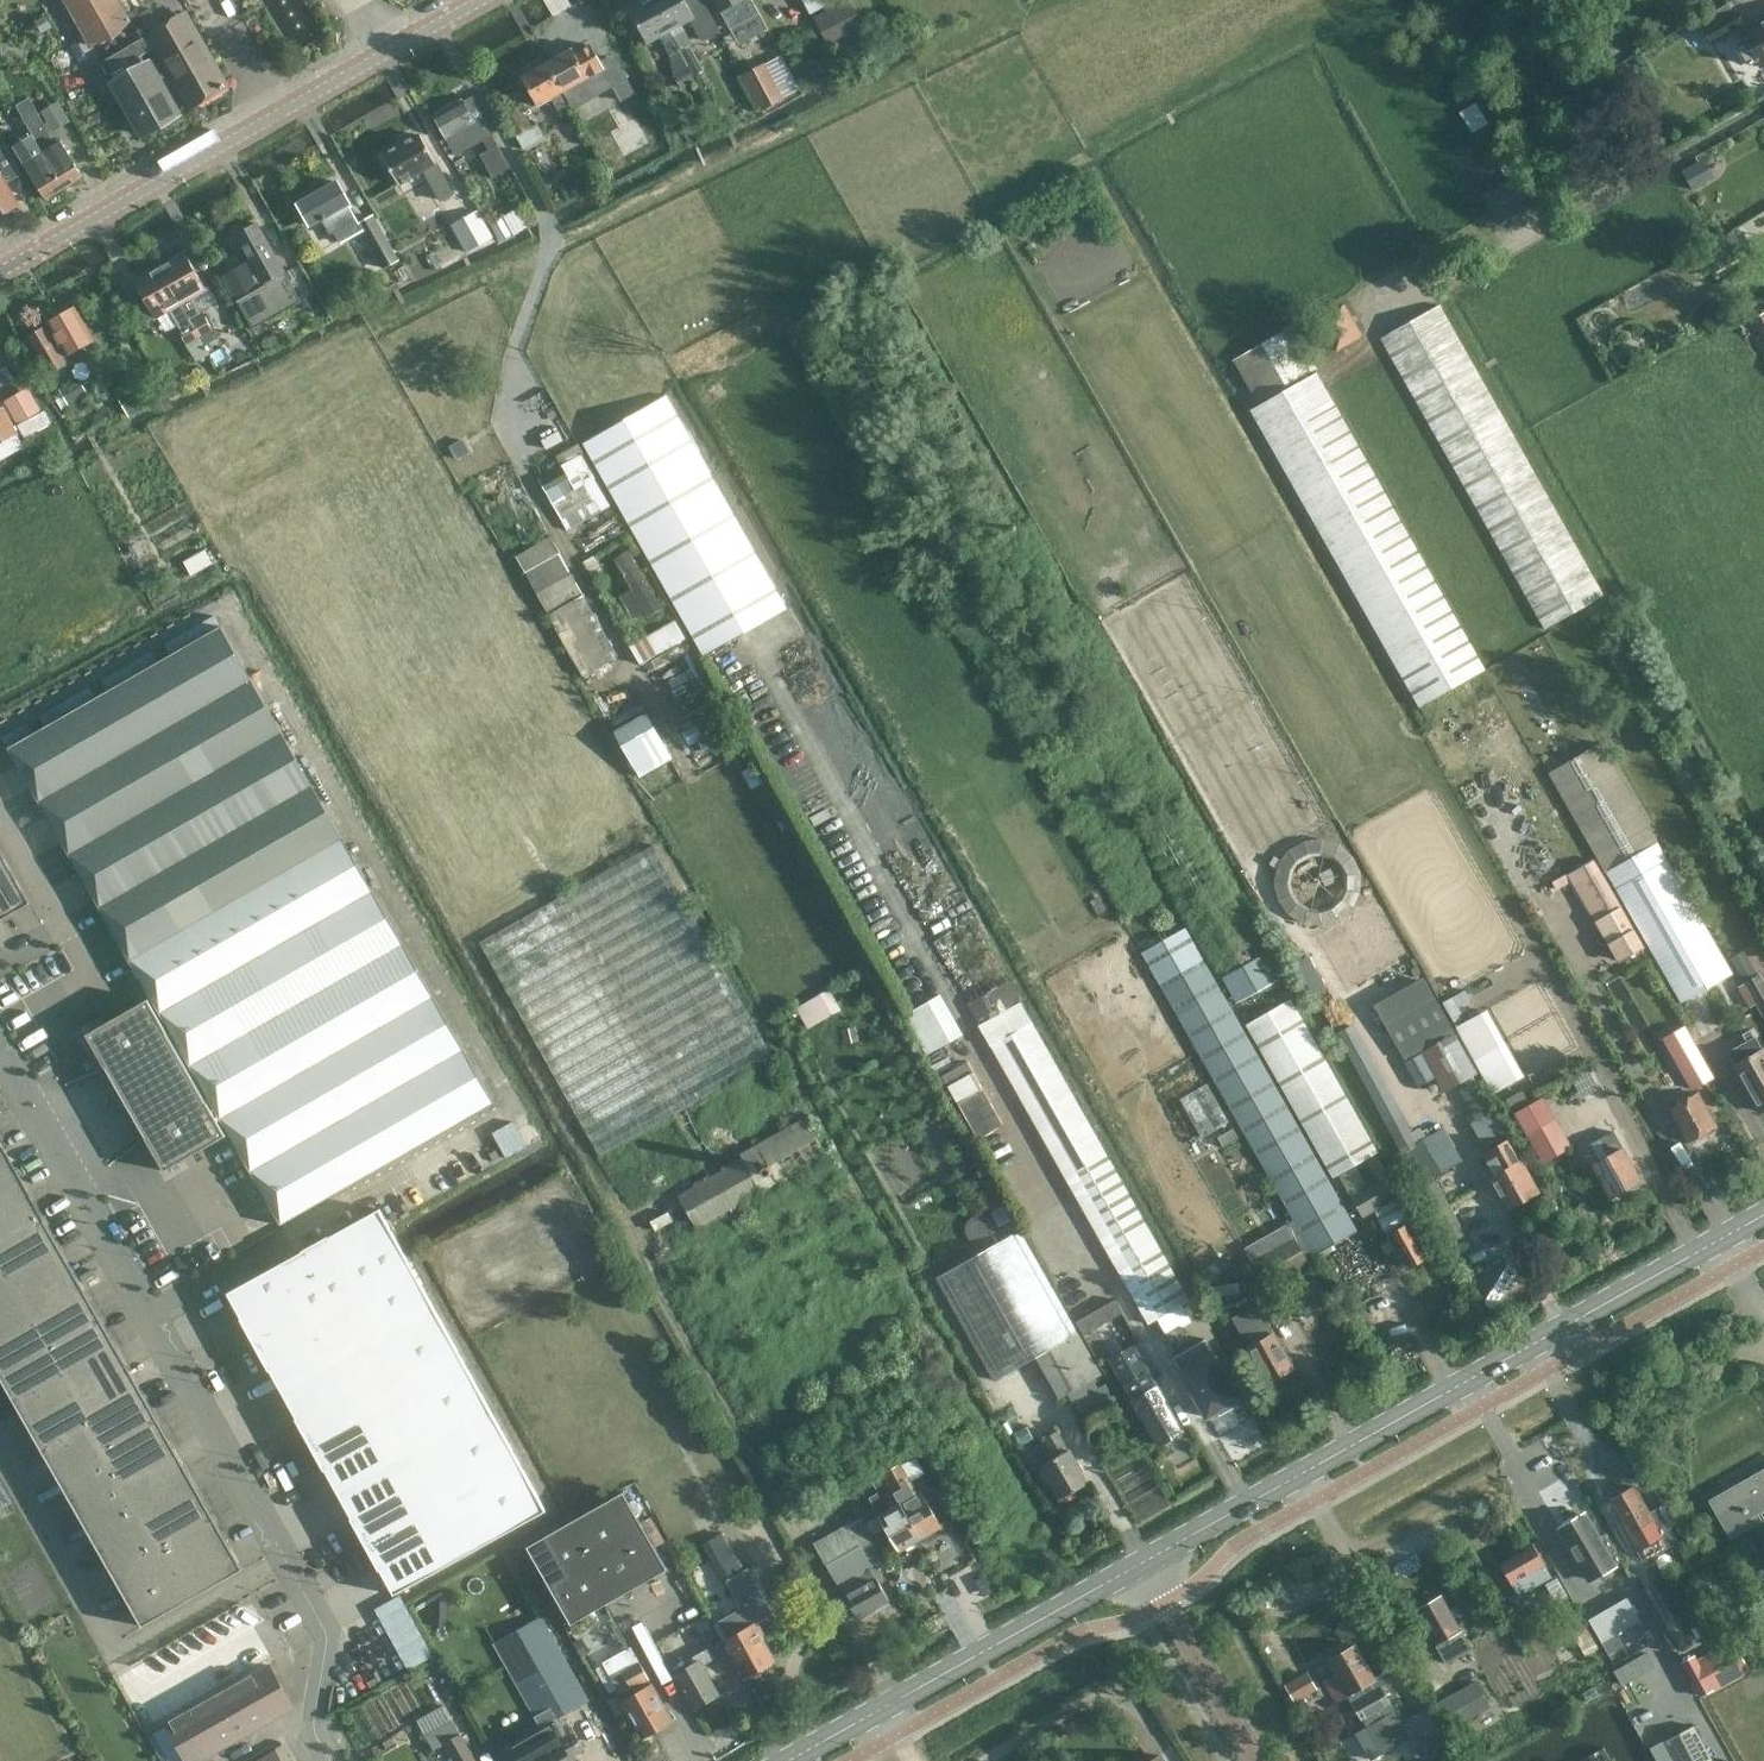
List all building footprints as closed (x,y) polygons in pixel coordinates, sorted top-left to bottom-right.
[(89,46),(131,20),(120,0),(63,0),(89,46)] [(654,0),(649,0),(628,11),(647,45),(660,38),(670,57),(681,50),(654,0)] [(686,1),(686,0),(654,0),(681,50),(693,44),(683,25),(692,20),(704,42),(721,32),(704,0),(689,0),(686,1)] [(753,10),(747,0),(714,0),(727,24),(744,14),(753,10)] [(832,3),(830,0),(803,0),(811,14),(832,3)] [(869,53),(859,34),(866,30),(850,0),(846,0),(813,18),(831,50),(835,48),(847,65),(869,53)] [(138,15),(148,32),(192,108),(227,87),(203,46),(197,49),(177,17),(160,27),(150,8),(138,15)] [(1704,29),(1712,44),(1743,26),(1735,12),(1704,29)] [(1741,33),(1745,39),(1737,43),(1738,52),(1742,60),(1750,65),(1757,61),(1760,66),(1763,64),(1763,21),(1741,33)] [(153,52),(146,39),(103,64),(110,76),(153,52)] [(572,48),(547,63),(563,93),(578,85),(585,97),(625,75),(615,57),(601,65),(603,69),(588,77),(572,48)] [(132,95),(152,131),(177,116),(158,82),(166,78),(154,58),(143,65),(140,59),(126,67),(129,73),(126,75),(136,93),(132,95)] [(9,62),(7,72),(20,74),(21,64),(9,62)] [(521,78),(537,107),(552,99),(559,111),(570,105),(563,93),(547,63),(521,78)] [(696,81),(687,64),(673,72),(682,89),(696,81)] [(744,75),(762,109),(783,98),(766,64),(744,75)] [(44,107),(57,127),(73,117),(60,97),(44,107)] [(461,99),(433,114),(452,148),(478,133),(484,143),(475,148),(487,170),(504,161),(486,128),(489,127),(472,97),(463,102),(461,99)] [(60,141),(56,144),(30,98),(17,106),(33,135),(32,136),(65,189),(83,177),(60,141)] [(1473,132),(1488,122),(1475,102),(1459,112),(1473,132)] [(538,124),(517,135),(524,149),(545,138),(538,124)] [(382,157),(401,187),(424,173),(441,202),(455,194),(437,165),(419,134),(382,157)] [(47,200),(65,189),(32,136),(22,142),(33,159),(24,164),(47,200)] [(1,215),(19,205),(4,180),(20,171),(5,145),(0,149),(0,216),(1,215)] [(1505,177),(1521,167),(1515,158),(1500,167),(1505,177)] [(1698,162),(1683,170),(1693,190),(1709,181),(1698,162)] [(372,216),(358,224),(346,204),(349,203),(337,182),(299,203),(312,227),(322,221),(330,234),(335,231),(341,243),(361,230),(384,268),(399,259),(372,216)] [(466,252),(492,237),(476,211),(451,226),(466,252)] [(497,239),(512,231),(505,218),(490,227),(497,239)] [(223,277),(253,328),(301,301),(284,272),(285,271),(257,222),(234,235),(252,266),(248,269),(245,264),(223,277)] [(1733,232),(1708,246),(1722,269),(1746,254),(1733,232)] [(201,315),(192,299),(206,290),(186,253),(181,256),(180,254),(170,260),(171,262),(160,268),(181,305),(190,321),(201,315)] [(137,281),(134,283),(156,320),(181,305),(160,268),(148,275),(147,273),(136,279),(137,281)] [(1335,352),(1362,337),(1343,303),(1317,319),(1335,352)] [(1544,629),(1604,596),(1440,304),(1380,337),(1544,629)] [(94,339),(75,308),(46,325),(47,326),(29,336),(51,374),(68,364),(63,357),(83,345),(89,354),(98,349),(93,340),(94,339)] [(206,318),(193,326),(200,339),(213,332),(206,318)] [(1485,670),(1316,372),(1309,376),(1308,373),(1317,368),(1293,325),(1233,359),(1257,403),(1300,378),(1301,381),(1251,409),(1420,707),(1485,670)] [(193,326),(180,334),(188,347),(200,339),(193,326)] [(83,395),(77,384),(58,395),(64,406),(83,395)] [(4,401),(18,426),(19,425),(43,412),(28,386),(4,401)] [(132,391),(118,399),(128,416),(142,408),(132,391)] [(749,630),(787,610),(666,396),(583,443),(703,655),(749,630)] [(16,435),(2,408),(0,409),(0,444),(16,435)] [(43,412),(19,425),(26,438),(52,423),(45,410),(43,412)] [(581,454),(560,465),(538,478),(561,519),(596,500),(587,483),(595,479),(581,454)] [(516,555),(583,676),(610,660),(576,600),(584,595),(551,536),(516,555)] [(646,618),(662,609),(629,551),(614,559),(631,590),(619,596),(633,619),(643,613),(646,618)] [(595,555),(584,561),(592,575),(603,568),(595,555)] [(631,645),(641,664),(684,639),(674,621),(631,645)] [(210,1101),(281,1225),(494,1103),(221,626),(8,748),(210,1101)] [(1545,644),(1491,674),(1700,1038),(1752,1007),(1545,644)] [(155,651),(103,673),(107,684),(159,661),(155,651)] [(671,759),(646,715),(616,732),(641,776),(671,759)] [(5,730),(9,742),(34,732),(30,720),(5,730)] [(1359,884),(1360,877),(1360,870),(1357,862),(1354,856),(1350,850),(1345,845),(1337,840),(1330,838),(1321,836),(1313,837),(1306,839),(1300,842),(1293,847),(1288,853),(1283,860),(1281,867),(1280,876),(1281,884),(1283,891),(1286,897),(1290,903),(1296,909),(1302,913),(1310,915),(1318,917),(1326,916),(1334,914),(1340,911),(1347,906),(1353,900),(1357,893),(1359,884)] [(599,1156),(772,1057),(654,846),(479,942),(599,1156)] [(30,902),(0,849),(0,919),(30,902)] [(1598,919),(1622,905),(1595,858),(1571,872),(1598,919)] [(1633,927),(1606,942),(1618,962),(1645,947),(1633,927)] [(1744,950),(1730,958),(1736,970),(1750,962),(1744,950)] [(1238,998),(1280,979),(1268,952),(1225,971),(1238,998)] [(1311,960),(1298,967),(1313,992),(1325,985),(1311,960)] [(1763,1017),(1763,980),(1760,972),(1742,981),(1763,1018),(1763,1017)] [(1376,1008),(1405,1057),(1455,1029),(1426,979),(1376,1008)] [(1008,980),(967,1003),(1148,1324),(1190,1300),(1008,980)] [(829,989),(798,1007),(806,1022),(838,1004),(829,989)] [(904,1015),(926,1055),(962,1035),(941,995),(904,1015)] [(1247,1023),(1333,1177),(1339,1174),(1377,1154),(1290,998),(1247,1023)] [(87,1034),(106,1067),(165,1171),(227,1136),(218,1120),(220,1118),(210,1101),(160,1013),(158,1015),(149,999),(87,1034)] [(1463,1024),(1498,1089),(1516,1080),(1480,1014),(1463,1024)] [(1338,1032),(1378,1107),(1391,1101),(1350,1025),(1338,1032)] [(1455,1032),(1421,1052),(1404,1062),(1419,1087),(1436,1077),(1444,1092),(1478,1072),(1455,1032)] [(968,1061),(943,1076),(978,1139),(1004,1124),(968,1061)] [(1742,1077),(1761,1112),(1763,1110),(1763,1063),(1742,1077)] [(1690,1090),(1714,1077),(1707,1064),(1683,1078),(1690,1090)] [(1478,1112),(1490,1105),(1475,1080),(1463,1088),(1478,1112)] [(1690,1142),(1717,1127),(1697,1093),(1670,1107),(1690,1142)] [(1544,1098),(1517,1114),(1544,1162),(1572,1146),(1544,1098)] [(1420,1143),(1397,1102),(1380,1111),(1404,1152),(1402,1152),(1421,1184),(1463,1160),(1445,1128),(1420,1143)] [(740,1151),(744,1157),(678,1195),(697,1229),(763,1191),(766,1195),(831,1159),(805,1113),(740,1151)] [(1492,1113),(1476,1124),(1489,1143),(1506,1131),(1492,1113)] [(528,1114),(495,1126),(504,1152),(537,1140),(528,1114)] [(1586,1149),(1612,1197),(1641,1181),(1614,1133),(1586,1149)] [(143,1626),(244,1568),(0,1139),(0,1374),(143,1626)] [(1533,1197),(1539,1194),(1508,1140),(1486,1152),(1498,1173),(1491,1177),(1510,1210),(1524,1202),(1527,1204),(1532,1201),(1533,1197)] [(1401,1195),(1388,1174),(1377,1154),(1339,1174),(1351,1195),(1363,1217),(1374,1210),(1395,1198),(1401,1195)] [(1436,1179),(1423,1187),(1453,1241),(1467,1233),(1436,1179)] [(1395,1198),(1374,1210),(1407,1268),(1429,1255),(1395,1198)] [(303,1250),(332,1302),(408,1259),(380,1209),(330,1236),(329,1235),(303,1250)] [(1268,1287),(1309,1263),(1287,1224),(1270,1233),(1279,1248),(1254,1262),(1268,1287)] [(995,1380),(1036,1358),(1060,1398),(1072,1391),(1084,1412),(1114,1395),(1106,1382),(1095,1388),(1090,1380),(1103,1373),(1079,1333),(1021,1230),(937,1277),(995,1380)] [(228,1292),(242,1318),(241,1318),(255,1344),(332,1302),(303,1250),(228,1292)] [(269,1370),(271,1369),(284,1394),(436,1309),(408,1259),(332,1302),(255,1344),(269,1370)] [(1115,1299),(1099,1308),(1107,1322),(1123,1313),(1115,1299)] [(1269,1382),(1294,1367),(1255,1304),(1230,1319),(1269,1382)] [(296,1418),(311,1445),(464,1360),(436,1309),(284,1394),(297,1417),(296,1418)] [(1175,1348),(1190,1339),(1182,1325),(1167,1335),(1175,1348)] [(1183,1429),(1134,1344),(1123,1350),(1113,1334),(1101,1341),(1159,1443),(1183,1429)] [(1181,1372),(1193,1392),(1207,1417),(1217,1411),(1220,1415),(1233,1408),(1230,1403),(1240,1398),(1205,1338),(1180,1353),(1188,1367),(1181,1372)] [(325,1470),(326,1470),(339,1493),(491,1409),(464,1360),(311,1445),(325,1470)] [(351,1518),(365,1544),(519,1459),(491,1409),(339,1493),(352,1517),(351,1518)] [(1061,1498),(1088,1483),(1070,1450),(1068,1451),(1056,1430),(1044,1437),(1056,1457),(1042,1465),(1061,1498)] [(547,1510),(519,1459),(365,1544),(380,1570),(381,1569),(395,1594),(547,1510)] [(918,1491),(901,1462),(883,1472),(921,1539),(942,1527),(921,1489),(918,1491)] [(1731,1484),(1732,1488),(1711,1500),(1731,1537),(1755,1523),(1754,1522),(1753,1522),(1751,1518),(1763,1510),(1763,1465),(1731,1484)] [(899,1551),(921,1539),(883,1472),(882,1472),(883,1474),(871,1480),(878,1492),(868,1497),(899,1551)] [(1633,1484),(1609,1498),(1638,1549),(1662,1535),(1633,1484)] [(528,1546),(572,1623),(668,1569),(624,1491),(528,1546)] [(844,1594),(857,1619),(889,1600),(876,1577),(881,1574),(876,1566),(891,1557),(865,1513),(815,1543),(826,1563),(824,1564),(838,1587),(845,1583),(849,1591),(844,1594)] [(1622,1560),(1608,1535),(1601,1540),(1599,1536),(1585,1513),(1559,1528),(1589,1580),(1622,1560)] [(1534,1544),(1500,1563),(1518,1596),(1552,1577),(1534,1544)] [(741,1609),(716,1621),(746,1676),(750,1674),(753,1676),(761,1672),(761,1668),(774,1661),(761,1638),(763,1637),(755,1624),(753,1625),(748,1616),(768,1605),(748,1570),(744,1572),(729,1545),(709,1556),(724,1584),(726,1583),(741,1609)] [(1558,1575),(1548,1581),(1554,1590),(1563,1585),(1558,1575)] [(1447,1661),(1470,1647),(1441,1596),(1417,1610),(1447,1661)] [(1616,1634),(1640,1620),(1627,1597),(1588,1619),(1601,1641),(1600,1644),(1610,1661),(1627,1652),(1616,1634)] [(410,1665),(435,1652),(409,1601),(384,1614),(410,1665)] [(495,1642),(542,1727),(589,1700),(541,1617),(495,1642)] [(1587,1627),(1574,1635),(1587,1658),(1601,1650),(1587,1627)] [(1700,1695),(1757,1664),(1743,1640),(1700,1663),(1695,1655),(1683,1662),(1700,1695)] [(1349,1695),(1363,1719),(1384,1706),(1387,1711),(1393,1707),(1380,1685),(1388,1680),(1383,1671),(1375,1676),(1356,1644),(1329,1660),(1336,1673),(1323,1680),(1336,1702),(1349,1695)] [(716,1659),(709,1647),(688,1660),(691,1665),(675,1674),(695,1709),(719,1694),(703,1666),(716,1659)] [(1625,1683),(1659,1663),(1650,1648),(1616,1667),(1625,1683)] [(635,1695),(624,1701),(644,1738),(671,1722),(650,1686),(647,1688),(643,1683),(649,1679),(639,1662),(631,1667),(623,1653),(603,1664),(620,1695),(632,1688),(635,1695)] [(290,1707),(269,1668),(169,1725),(190,1760),(193,1760),(290,1707)] [(1303,1689),(1306,1694),(1316,1688),(1308,1673),(1287,1685),(1293,1695),(1303,1689)] [(1477,1681),(1435,1704),(1447,1726),(1489,1702),(1477,1681)] [(1381,1752),(1396,1744),(1412,1735),(1398,1709),(1367,1727),(1381,1752)] [(1666,1740),(1677,1760),(1713,1760),(1694,1725),(1666,1740)] [(522,1760),(572,1760),(570,1758),(582,1750),(572,1733),(522,1760)] [(461,1734),(446,1743),(456,1760),(476,1760),(461,1734)] [(278,1752),(260,1760),(283,1760),(278,1752)]
